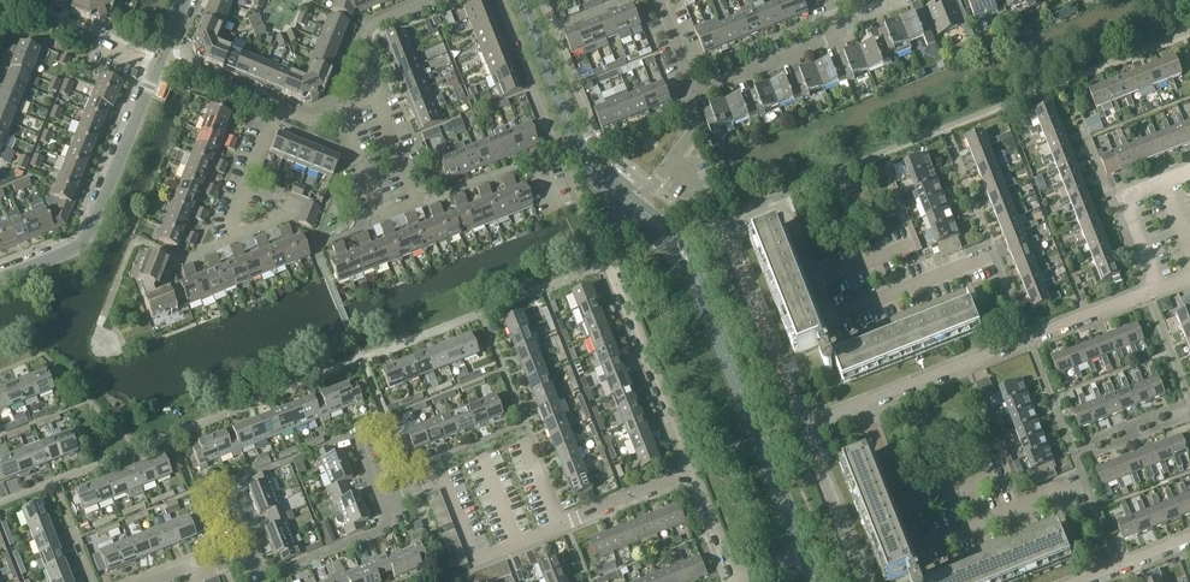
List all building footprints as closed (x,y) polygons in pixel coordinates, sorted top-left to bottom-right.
[(52,3),(64,8),(67,0),(53,0),(52,3)] [(71,12),(90,20),(93,12),(96,11),(100,21),(107,18),(103,8),(105,7),(112,10),(117,0),(76,0),(71,12)] [(207,7),(229,17),(234,5),(223,0),(210,0),(207,7)] [(331,10),(354,19),(356,14),(350,0),(335,0),(331,10)] [(356,14),(368,9),(364,0),(350,0),(356,14)] [(368,9),(380,5),(378,0),(364,0),(368,9)] [(464,6),(469,18),(492,9),(488,0),(480,0),(464,6)] [(778,3),(786,23),(797,18),(790,0),(786,0),(778,3)] [(797,18),(809,13),(804,0),(790,0),(797,18)] [(977,22),(988,17),(986,14),(998,10),(994,0),(968,0),(977,22)] [(1044,3),(1043,0),(1007,0),(1010,6),(1025,0),(1029,9),(1044,3)] [(942,1),(928,6),(935,23),(929,25),(932,34),(938,32),(939,34),(962,26),(963,28),(968,40),(972,38),(975,37),(970,25),(970,24),(965,11),(964,9),(953,14),(949,4),(944,6),(942,1)] [(585,10),(594,7),(592,2),(583,6),(585,10)] [(778,3),(767,8),(774,27),(786,23),(778,3)] [(753,5),(741,9),(743,16),(744,17),(751,36),(763,32),(755,12),(755,11),(753,5)] [(634,6),(622,11),(630,31),(642,26),(634,6)] [(207,7),(202,19),(225,29),(229,17),(207,7)] [(569,11),(571,16),(580,12),(579,8),(569,11)] [(755,12),(763,32),(774,27),(767,8),(755,12)] [(492,9),(469,18),(473,29),(496,20),(492,9)] [(622,11),(611,16),(618,35),(621,41),(633,37),(630,31),(622,11)] [(301,12),(299,18),(307,21),(309,15),(301,12)] [(564,13),(555,17),(557,21),(566,18),(564,13)] [(916,14),(901,20),(910,42),(924,37),(928,47),(936,44),(932,34),(929,25),(924,14),(917,17),(916,14)] [(257,25),(262,22),(259,15),(254,17),(257,25)] [(329,15),(324,27),(347,36),(352,24),(329,15)] [(611,16),(599,20),(607,40),(618,35),(611,16)] [(251,27),(257,25),(254,17),(248,19),(251,27)] [(441,24),(439,17),(432,19),(435,26),(441,24)] [(744,17),(732,21),(740,41),(751,36),(744,17)] [(307,21),(299,18),(297,23),(305,26),(307,21)] [(204,48),(219,41),(225,29),(202,19),(194,39),(193,42),(195,48),(193,49),(194,52),(201,49),(204,48)] [(718,19),(707,23),(717,50),(729,45),(721,26),(721,25),(718,19)] [(496,20),(473,29),(478,41),(501,32),(496,20)] [(599,20),(588,25),(598,50),(610,46),(607,40),(599,20)] [(886,29),(879,32),(883,42),(888,54),(889,54),(890,58),(912,49),(909,42),(910,42),(901,20),(885,26),(886,29)] [(721,26),(729,45),(740,41),(732,21),(721,26)] [(707,23),(695,28),(697,34),(698,35),(697,35),(705,54),(717,50),(707,23)] [(263,25),(258,27),(261,35),(266,33),(263,25)] [(588,25),(576,29),(584,49),(587,55),(598,50),(588,25)] [(261,35),(258,27),(253,30),(256,37),(261,35)] [(324,27),(319,39),(342,48),(347,36),(324,27)] [(289,38),(296,34),(294,29),(287,33),(289,38)] [(406,29),(384,38),(388,50),(411,41),(406,29)] [(576,29),(564,34),(572,54),(584,49),(576,29)] [(501,32),(478,41),(482,52),(505,43),(501,32)] [(274,36),(269,34),(265,42),(271,44),(274,36)] [(284,34),(277,37),(279,42),(286,39),(284,34)] [(299,40),(296,34),(289,38),(291,43),(299,40)] [(288,44),(286,39),(279,42),(281,47),(288,44)] [(319,39),(314,51),(337,60),(342,48),(319,39)] [(15,55),(11,67),(34,76),(43,52),(17,41),(12,54),(15,55)] [(203,61),(222,69),(231,46),(219,41),(204,48),(201,49),(194,52),(196,56),(198,55),(200,60),(202,61),(203,61)] [(411,41),(388,50),(393,61),(416,52),(411,41)] [(875,42),(860,48),(868,70),(883,64),(884,67),(893,64),(890,58),(889,54),(888,54),(883,42),(876,44),(875,42)] [(505,43),(482,52),(487,64),(510,55),(505,43)] [(232,46),(222,69),(234,74),(244,51),(232,46)] [(846,56),(839,59),(847,82),(855,78),(854,76),(868,70),(860,48),(845,54),(846,56)] [(643,57),(653,53),(651,49),(642,52),(643,57)] [(244,51),(234,74),(247,79),(256,56),(244,51)] [(314,51),(309,63),(332,72),(337,60),(314,51)] [(416,52),(393,61),(397,73),(420,64),(416,52)] [(631,62),(641,58),(639,53),(630,57),(631,62)] [(70,59),(62,55),(59,63),(67,66),(70,59)] [(510,55),(487,64),(492,75),(514,67),(510,55)] [(256,56),(247,79),(259,84),(268,61),(256,56)] [(647,65),(656,62),(654,57),(645,60),(647,65)] [(1176,58),(1161,63),(1168,81),(1183,75),(1176,58)] [(625,59),(616,62),(618,67),(627,63),(625,59)] [(830,59),(815,65),(824,88),(838,82),(840,85),(847,82),(839,59),(831,62),(830,59)] [(78,70),(81,63),(74,60),(71,67),(78,70)] [(268,61),(259,84),(271,89),(280,66),(268,61)] [(609,71),(618,67),(616,62),(607,66),(609,71)] [(640,62),(631,66),(633,71),(642,67),(640,62)] [(311,91),(312,94),(314,101),(318,99),(317,98),(323,95),(324,92),(332,72),(309,63),(304,76),(311,91)] [(1168,81),(1161,63),(1147,69),(1154,87),(1168,81)] [(420,64),(397,73),(402,84),(425,75),(420,64)] [(801,74),(794,77),(803,99),(811,96),(809,93),(824,88),(815,65),(800,71),(801,74)] [(280,66),(271,89),(283,94),(292,71),(280,66)] [(624,75),(633,71),(631,66),(622,69),(624,75)] [(11,67),(6,79),(29,88),(34,76),(11,67)] [(514,67),(492,75),(496,87),(519,78),(514,67)] [(595,76),(604,72),(602,68),(593,71),(595,76)] [(132,69),(129,76),(136,79),(138,72),(132,69)] [(1154,87),(1147,69),(1133,74),(1140,92),(1154,87)] [(311,102),(314,101),(312,94),(311,91),(304,76),(292,71),(283,94),(302,101),(305,103),(311,100),(311,102)] [(617,71),(608,75),(610,80),(619,76),(617,71)] [(581,81),(590,78),(588,73),(579,77),(581,81)] [(1140,92),(1133,74),(1119,80),(1126,98),(1125,98),(1129,108),(1135,106),(1131,96),(1140,92)] [(100,75),(95,87),(118,97),(123,84),(117,81),(100,75)] [(425,75),(402,84),(406,96),(429,87),(425,75)] [(601,84),(610,80),(608,75),(599,78),(601,84)] [(449,79),(451,86),(458,84),(455,77),(449,79)] [(785,77),(770,83),(779,105),(794,100),(795,102),(803,99),(794,77),(786,80),(785,77)] [(519,78),(496,87),(501,99),(524,90),(519,78)] [(6,79),(1,91),(24,100),(29,88),(6,79)] [(53,79),(51,84),(59,87),(61,82),(53,79)] [(62,88),(70,91),(71,91),(74,83),(65,80),(62,88)] [(1126,98),(1119,80),(1104,86),(1111,104),(1125,98),(1126,98)] [(591,81),(582,85),(584,90),(593,86),(591,81)] [(664,83),(652,88),(660,107),(672,103),(664,83)] [(756,92),(749,95),(758,117),(766,114),(765,111),(779,105),(770,83),(755,89),(756,92)] [(57,92),(59,87),(51,84),(49,89),(57,92)] [(468,89),(470,96),(477,93),(475,86),(468,89)] [(1113,107),(1111,104),(1104,86),(1090,91),(1097,109),(1101,119),(1106,117),(1105,113),(1114,109),(1113,107)] [(95,87),(90,99),(113,109),(118,97),(95,87)] [(429,87),(406,96),(411,107),(434,98),(429,87)] [(461,87),(454,90),(457,99),(465,96),(461,87)] [(71,91),(70,91),(62,88),(60,93),(68,97),(71,91)] [(652,88),(641,92),(649,112),(660,107),(652,88)] [(0,93),(0,105),(19,112),(24,100),(1,91),(0,93)] [(628,91),(616,96),(626,121),(637,116),(630,97),(628,91)] [(641,92),(630,97),(637,116),(641,115),(642,118),(650,115),(649,112),(641,92)] [(741,95),(725,101),(734,123),(749,117),(750,120),(758,117),(749,95),(742,97),(741,95)] [(472,108),(480,105),(476,96),(469,99),(472,108)] [(616,96),(605,101),(607,106),(615,125),(626,121),(616,96)] [(434,98),(411,107),(416,119),(438,110),(434,98)] [(90,99),(85,112),(108,121),(113,109),(90,99)] [(711,109),(704,112),(713,135),(721,132),(720,129),(726,126),(729,133),(736,130),(733,123),(734,123),(725,101),(710,107),(711,109)] [(14,125),(19,112),(0,105),(0,119),(14,125)] [(1037,118),(1041,127),(1059,119),(1053,105),(1035,112),(1035,113),(1025,117),(1027,122),(1037,118)] [(53,112),(60,115),(63,110),(55,106),(53,112)] [(211,106),(206,119),(229,128),(236,110),(228,107),(226,112),(211,106)] [(606,106),(595,110),(603,130),(615,125),(607,106),(606,106)] [(438,110),(416,119),(420,130),(443,121),(438,110)] [(58,120),(60,115),(53,112),(50,117),(58,120)] [(85,112),(80,124),(103,133),(108,121),(85,112)] [(1189,144),(1189,135),(1186,125),(1186,126),(1182,115),(1176,117),(1180,127),(1172,131),(1179,149),(1189,144)] [(450,123),(453,129),(464,125),(461,118),(450,123)] [(9,137),(14,125),(0,119),(0,133),(9,137)] [(206,119),(201,131),(224,140),(229,128),(206,119)] [(1059,119),(1041,127),(1046,141),(1064,133),(1059,119)] [(530,122),(519,127),(528,149),(539,145),(530,122)] [(80,124),(75,136),(98,145),(103,133),(80,124)] [(449,124),(442,126),(445,132),(451,129),(449,124)] [(1089,129),(1091,134),(1104,129),(1102,124),(1089,129)] [(441,134),(438,128),(438,127),(431,130),(433,137),(441,134)] [(519,127),(507,131),(516,154),(528,149),(519,127)] [(280,130),(271,153),(283,158),(292,135),(280,130)] [(42,137),(50,140),(53,134),(45,131),(42,137)] [(201,131),(196,143),(219,152),(224,140),(201,131)] [(507,131),(495,136),(504,159),(516,154),(507,131)] [(1158,136),(1165,154),(1179,149),(1172,131),(1158,136)] [(966,139),(972,153),(990,146),(984,132),(966,139)] [(4,149),(9,137),(0,133),(0,147),(4,149)] [(1046,141),(1052,155),(1070,148),(1064,133),(1046,141)] [(292,135),(283,158),(295,163),(304,140),(292,135)] [(75,136),(70,148),(93,157),(98,145),(75,136)] [(235,145),(237,140),(229,136),(227,142),(235,145)] [(495,136),(484,140),(493,163),(504,159),(495,136)] [(1122,171),(1136,166),(1129,148),(1125,136),(1120,138),(1124,150),(1101,159),(1108,175),(1121,170),(1122,171)] [(1143,142),(1151,160),(1165,154),(1158,136),(1143,142)] [(304,140),(295,163),(308,168),(317,145),(304,140)] [(484,140),(472,145),(481,168),(493,163),(484,140)] [(233,150),(235,145),(227,142),(225,147),(233,150)] [(463,142),(459,144),(470,172),(481,168),(472,145),(465,148),(463,142)] [(1143,142),(1129,148),(1136,166),(1151,160),(1143,142)] [(196,143),(191,155),(214,165),(219,152),(196,143)] [(459,144),(448,148),(450,154),(459,177),(470,172),(459,144)] [(317,145),(308,168),(320,173),(329,150),(317,145)] [(990,147),(990,146),(972,153),(977,168),(995,161),(990,147)] [(70,148),(66,160),(88,169),(93,157),(70,148)] [(1070,148),(1052,155),(1042,159),(1044,164),(1054,160),(1058,169),(1075,162),(1070,148)] [(329,150),(320,173),(332,178),(341,155),(329,150)] [(450,154),(438,159),(447,181),(459,177),(450,154)] [(33,160),(41,164),(43,158),(35,155),(33,160)] [(191,155),(186,167),(209,177),(214,165),(191,155)] [(909,172),(903,174),(905,179),(911,177),(933,168),(928,155),(905,163),(909,172)] [(22,156),(20,161),(27,164),(29,159),(22,156)] [(66,160),(61,172),(83,181),(88,169),(66,160)] [(217,166),(225,169),(227,163),(220,160),(217,166)] [(25,170),(27,164),(20,161),(17,166),(25,170)] [(995,161),(977,168),(983,182),(1001,175),(995,161)] [(1060,174),(1063,183),(1081,176),(1075,162),(1058,169),(1048,173),(1049,178),(1060,174)] [(186,167),(181,179),(204,189),(209,177),(186,167)] [(914,185),(908,187),(910,193),(916,190),(939,182),(933,168),(911,177),(914,185)] [(885,171),(891,185),(896,183),(890,169),(885,171)] [(61,172),(56,184),(57,184),(79,193),(83,181),(61,172)] [(273,184),(276,177),(270,174),(267,181),(273,184)] [(510,186),(515,183),(512,175),(506,178),(510,186)] [(1001,175),(983,182),(989,196),(1006,189),(1001,175)] [(1087,190),(1081,176),(1063,183),(1069,197),(1087,190)] [(281,179),(276,177),(273,184),(278,186),(281,179)] [(17,183),(20,190),(31,186),(28,178),(17,183)] [(505,188),(510,186),(506,178),(502,179),(505,188)] [(181,179),(177,191),(199,200),(204,189),(181,179)] [(939,182),(916,190),(921,204),(944,195),(939,182)] [(1044,182),(1037,185),(1040,192),(1047,189),(1044,182)] [(15,193),(20,190),(17,183),(12,185),(15,193)] [(524,183),(512,188),(521,211),(533,206),(524,183)] [(891,185),(896,198),(901,196),(896,183),(891,185)] [(56,184),(51,196),(60,200),(57,207),(57,208),(70,214),(73,207),(79,193),(57,184),(56,184)] [(292,191),(297,194),(300,186),(295,184),(292,191)] [(215,193),(217,188),(209,185),(207,190),(215,193)] [(485,195),(491,193),(488,185),(482,187),(485,195)] [(305,188),(300,186),(297,194),(302,196),(305,188)] [(481,197),(485,195),(482,187),(477,189),(481,197)] [(512,188),(499,193),(508,216),(521,211),(512,188)] [(1010,198),(1006,189),(989,196),(994,210),(1012,203),(1022,199),(1020,194),(1010,198)] [(1074,212),(1092,204),(1087,190),(1069,197),(1074,212)] [(177,191),(172,203),(194,212),(199,200),(177,191)] [(499,193),(487,198),(496,221),(508,216),(499,193)] [(321,204),(325,196),(320,194),(316,202),(321,204)] [(461,204),(467,202),(464,194),(458,196),(461,204)] [(944,195),(921,204),(927,218),(949,209),(944,195)] [(457,206),(461,204),(458,196),(453,198),(457,206)] [(896,198),(901,212),(906,210),(901,196),(896,198)] [(487,198),(475,202),(484,225),(496,221),(487,198)] [(42,200),(30,205),(32,212),(40,235),(47,233),(65,225),(67,220),(70,214),(57,208),(56,208),(50,205),(45,208),(45,207),(42,200)] [(307,202),(304,209),(317,214),(320,207),(307,202)] [(475,202),(463,207),(472,230),(484,225),(475,202)] [(172,203),(167,215),(189,225),(194,212),(172,203)] [(1018,217),(1012,203),(994,210),(1000,224),(1018,217)] [(438,214),(443,212),(440,204),(434,206),(438,214)] [(1080,226),(1098,218),(1092,204),(1074,212),(1080,226)] [(432,216),(438,214),(434,206),(429,208),(432,216)] [(463,207),(451,212),(460,235),(472,230),(463,207)] [(205,217),(208,212),(200,209),(198,214),(205,217)] [(315,221),(317,214),(304,209),(301,215),(315,221)] [(949,209),(927,218),(932,231),(955,222),(949,209)] [(17,210),(5,215),(7,222),(16,245),(28,240),(20,217),(17,210)] [(901,212),(907,225),(912,223),(906,210),(901,212)] [(32,212),(20,217),(28,240),(40,235),(32,212)] [(451,212),(439,217),(448,240),(460,235),(451,212)] [(413,224),(419,221),(415,213),(410,216),(413,224)] [(433,219),(427,221),(436,245),(448,240),(439,217),(438,214),(432,216),(433,219)] [(167,215),(162,227),(185,237),(189,225),(167,215)] [(312,227),(315,221),(301,215),(299,222),(312,227)] [(408,225),(413,224),(410,216),(405,217),(408,225)] [(1018,217),(1000,224),(1006,239),(1023,232),(1018,217)] [(1098,218),(1080,226),(1070,230),(1072,235),(1082,231),(1086,240),(1103,232),(1098,218)] [(427,221),(414,226),(423,249),(436,245),(427,221)] [(0,225),(0,238),(4,249),(16,245),(7,222),(0,225)] [(955,222),(932,231),(937,244),(938,245),(944,242),(951,240),(957,237),(960,236),(955,222)] [(389,233),(394,231),(391,223),(385,225),(389,233)] [(907,225),(912,239),(917,237),(912,223),(907,225)] [(289,225),(284,227),(287,235),(292,233),(289,225)] [(414,226),(402,231),(411,254),(423,249),(414,226)] [(162,227),(157,240),(180,249),(185,237),(162,227)] [(282,238),(287,235),(284,227),(279,229),(282,238)] [(755,239),(770,275),(801,353),(824,344),(825,344),(821,334),(797,274),(779,230),(755,239)] [(402,231),(390,236),(399,259),(411,254),(402,231)] [(196,241),(198,236),(190,232),(188,238),(196,241)] [(364,243),(370,241),(367,232),(361,235),(364,243)] [(1023,232),(1006,239),(1011,253),(1029,246),(1039,242),(1037,237),(1027,241),(1023,232)] [(1103,232),(1086,240),(1076,244),(1078,249),(1088,245),(1091,254),(1109,246),(1103,232)] [(301,234),(288,239),(297,262),(310,257),(305,244),(301,234)] [(268,243),(265,235),(260,237),(263,245),(268,243)] [(390,236),(378,240),(387,264),(399,259),(390,236)] [(257,247),(263,245),(260,237),(255,239),(254,239),(257,247)] [(918,253),(923,251),(917,237),(912,239),(918,253)] [(951,240),(956,253),(963,250),(957,237),(951,240)] [(288,239),(276,244),(285,266),(297,262),(288,239)] [(378,240),(366,245),(375,268),(387,264),(378,240)] [(949,255),(956,253),(951,240),(944,242),(949,255)] [(340,252),(346,250),(343,242),(337,244),(340,252)] [(944,242),(938,245),(941,253),(943,258),(949,255),(944,242)] [(276,244),(264,248),(273,271),(285,266),(276,244)] [(335,254),(340,252),(337,244),(332,246),(335,254)] [(931,246),(933,252),(935,256),(941,253),(938,245),(937,244),(931,246)] [(241,245),(236,247),(239,254),(244,252),(241,245)] [(366,245),(354,250),(363,273),(375,268),(366,245)] [(1011,253),(1017,267),(1035,260),(1029,246),(1011,253)] [(1091,254),(1097,268),(1115,260),(1109,246),(1091,254)] [(233,257),(239,254),(236,247),(230,249),(233,257)] [(264,248),(252,253),(261,276),(273,271),(264,248)] [(354,250),(341,255),(350,278),(363,273),(354,250)] [(181,284),(180,285),(151,296),(149,290),(152,284),(159,287),(169,262),(149,253),(138,280),(145,283),(142,290),(145,298),(144,299),(152,319),(189,304),(181,284)] [(252,253),(240,258),(249,281),(261,276),(252,253)] [(219,262),(216,254),(211,256),(214,264),(219,262)] [(341,255),(329,260),(338,283),(350,278),(341,255)] [(209,266),(214,264),(211,256),(206,258),(209,266)] [(240,258),(228,263),(237,285),(249,281),(240,258)] [(1040,274),(1035,260),(1017,267),(1022,281),(1040,274)] [(1121,275),(1115,260),(1097,268),(1087,272),(1089,277),(1093,275),(1097,285),(1121,275)] [(195,271),(192,263),(187,266),(190,273),(195,271)] [(228,263),(216,267),(225,290),(237,285),(228,263)] [(185,276),(190,273),(187,266),(182,268),(185,276)] [(216,267),(203,272),(212,295),(225,290),(216,267)] [(203,272),(192,277),(200,300),(212,295),(203,272)] [(1040,274),(1022,281),(1028,295),(1046,288),(1040,274)] [(192,277),(179,282),(180,285),(181,284),(189,304),(200,300),(192,277)] [(592,286),(573,294),(579,308),(598,301),(592,286)] [(1028,295),(1034,310),(1051,302),(1046,288),(1028,295)] [(972,303),(849,351),(833,357),(843,382),(981,327),(972,303),(977,301),(973,291),(972,291),(972,290),(971,290),(970,290),(969,291),(968,292),(968,293),(972,303)] [(1189,309),(1189,304),(1187,296),(1186,294),(1179,296),(1180,299),(1185,311),(1189,309)] [(550,302),(555,313),(559,312),(555,300),(550,302)] [(598,301),(579,308),(585,323),(604,315),(598,301)] [(552,319),(547,307),(543,309),(547,321),(549,320),(552,319)] [(1176,315),(1182,330),(1189,327),(1189,309),(1185,311),(1176,315)] [(524,313),(504,321),(511,336),(529,329),(530,328),(524,313)] [(584,324),(578,326),(582,335),(584,334),(586,340),(590,338),(591,338),(590,338),(609,330),(604,315),(585,323),(584,324)] [(556,330),(552,319),(549,320),(547,321),(552,331),(556,330)] [(558,321),(562,331),(566,330),(562,319),(558,321)] [(1144,341),(1137,323),(1123,329),(1130,347),(1144,341)] [(1182,330),(1188,344),(1189,343),(1189,327),(1182,330)] [(529,329),(511,336),(517,351),(541,341),(540,340),(537,334),(535,333),(532,334),(530,328),(529,329)] [(1130,347),(1123,329),(1109,334),(1116,352),(1130,347)] [(566,330),(562,331),(567,343),(571,342),(566,330)] [(609,330),(590,338),(591,338),(596,352),(615,345),(609,330)] [(826,349),(820,351),(827,369),(828,369),(828,370),(829,370),(830,370),(831,370),(832,370),(832,369),(833,369),(833,368),(833,367),(830,359),(833,357),(849,351),(848,347),(848,346),(847,347),(844,339),(841,340),(837,331),(829,335),(827,332),(821,334),(825,344),(824,344),(826,349)] [(1116,352),(1109,334),(1094,340),(1102,358),(1116,352)] [(471,335),(455,341),(463,360),(478,354),(471,335)] [(563,348),(559,336),(554,338),(559,350),(563,348)] [(1102,358),(1094,340),(1080,345),(1088,363),(1102,358)] [(455,341),(442,346),(449,366),(463,360),(455,341)] [(541,341),(517,351),(522,365),(541,358),(541,357),(538,350),(543,348),(541,341)] [(600,361),(593,363),(596,370),(602,367),(621,360),(615,345),(596,352),(600,361)] [(1088,363),(1080,345),(1066,351),(1073,369),(1088,363)] [(442,346),(427,352),(434,371),(449,366),(442,346)] [(568,359),(563,348),(559,350),(563,361),(568,359)] [(569,350),(574,362),(578,360),(574,348),(569,350)] [(1073,369),(1066,351),(1051,357),(1058,375),(1073,369)] [(427,352),(412,358),(419,377),(434,371),(427,352)] [(541,358),(522,365),(528,380),(546,373),(547,373),(541,357),(541,358)] [(412,358),(398,363),(405,383),(419,377),(412,358)] [(606,376),(599,378),(601,385),(608,382),(627,374),(621,360),(602,367),(606,376)] [(398,363),(382,369),(390,389),(405,383),(398,363)] [(570,378),(575,377),(570,366),(566,367),(570,378)] [(46,371),(31,376),(39,396),(54,390),(53,388),(60,385),(54,370),(47,373),(46,371)] [(480,371),(469,375),(470,379),(482,375),(480,371)] [(546,373),(528,380),(531,386),(529,387),(532,394),(533,393),(534,395),(553,387),(550,381),(547,373),(546,373)] [(627,374),(608,382),(613,396),(632,388),(627,374)] [(470,379),(469,375),(458,379),(459,384),(470,379)] [(31,376),(17,382),(24,401),(39,396),(31,376)] [(579,388),(575,377),(570,378),(575,390),(579,388)] [(581,379),(585,391),(590,389),(585,377),(581,379)] [(1153,379),(1144,382),(1151,400),(1165,395),(1158,377),(1153,379)] [(989,378),(975,383),(981,397),(986,395),(995,392),(989,378)] [(484,379),(472,384),(474,388),(486,384),(484,379)] [(336,388),(334,389),(342,410),(356,405),(357,408),(365,405),(361,395),(369,392),(365,380),(356,384),(357,385),(350,388),(348,383),(342,385),(336,387),(336,388)] [(1000,389),(1005,402),(1027,394),(1022,381),(1000,389)] [(17,382),(2,388),(9,407),(24,401),(17,382)] [(440,386),(442,391),(453,386),(451,382),(440,386)] [(1137,406),(1151,400),(1144,382),(1139,384),(1130,388),(1137,406)] [(463,392),(474,388),(472,384),(462,388),(463,392)] [(442,391),(440,386),(429,391),(430,395),(442,391)] [(553,387),(534,395),(540,409),(557,402),(559,401),(553,387)] [(0,389),(0,411),(9,407),(2,388),(0,389)] [(317,404),(316,404),(322,418),(321,418),(322,422),(331,418),(330,415),(342,410),(334,389),(333,389),(332,388),(326,391),(326,392),(321,394),(324,402),(317,404)] [(632,388),(613,396),(619,410),(638,403),(632,388)] [(1116,394),(1123,411),(1137,406),(1130,388),(1116,394)] [(590,389),(585,391),(589,401),(594,399),(590,389)] [(1093,391),(1094,395),(1085,398),(1086,400),(1087,405),(1095,422),(1109,417),(1102,399),(1098,389),(1093,391)] [(455,391),(443,395),(445,400),(456,395),(455,391)] [(422,393),(411,398),(413,402),(424,398),(422,393)] [(1005,402),(1010,416),(1033,407),(1027,394),(1005,402)] [(1102,399),(1109,417),(1123,411),(1116,394),(1110,396),(1102,399)] [(434,404),(445,400),(443,395),(433,400),(434,404)] [(586,406),(582,395),(578,397),(582,408),(586,406)] [(986,395),(981,397),(986,410),(991,408),(986,395)] [(301,402),(300,403),(308,423),(321,418),(322,418),(316,404),(317,404),(314,397),(308,400),(307,398),(301,401),(301,402)] [(495,397),(479,403),(487,422),(502,416),(495,397)] [(413,402),(411,398),(400,402),(401,406),(413,402)] [(557,402),(540,409),(542,416),(541,417),(543,423),(545,423),(564,416),(559,401),(557,402)] [(292,406),(286,408),(294,429),(308,423),(300,403),(298,404),(298,402),(292,404),(292,406)] [(426,402),(414,407),(416,411),(427,407),(426,402)] [(479,403),(466,408),(473,428),(487,422),(479,403)] [(638,403),(619,410),(625,425),(644,418),(638,403)] [(1087,405),(1073,410),(1080,428),(1095,422),(1087,405)] [(44,410),(46,415),(57,410),(55,406),(44,410)] [(591,417),(586,406),(582,408),(586,419),(591,417)] [(592,408),(596,419),(601,417),(597,406),(592,408)] [(1010,416),(1016,430),(1038,421),(1033,407),(1010,416)] [(275,413),(273,414),(281,434),(294,429),(286,408),(281,410),(280,409),(274,411),(275,413)] [(466,408),(451,414),(458,433),(473,428),(466,408)] [(997,421),(991,408),(986,410),(991,423),(997,421)] [(35,419),(46,415),(44,410),(33,415),(35,419)] [(266,416),(259,419),(268,439),(281,434),(273,414),(272,414),(271,412),(265,415),(266,416)] [(564,416),(545,423),(551,438),(569,430),(570,430),(567,423),(573,420),(571,413),(564,416)] [(451,414),(436,420),(443,439),(458,433),(451,414)] [(59,415),(48,419),(50,424),(61,420),(59,415)] [(15,422),(17,426),(28,422),(26,417),(15,422)] [(601,417),(596,419),(601,430),(606,429),(601,417)] [(644,418),(625,425),(631,440),(650,432),(644,418)] [(39,428),(50,424),(48,419),(37,424),(39,428)] [(248,423),(246,424),(254,445),(268,439),(259,419),(254,421),(253,419),(247,422),(248,423)] [(436,420),(422,426),(429,445),(443,439),(436,420)] [(1002,435),(997,421),(991,423),(997,437),(1002,435)] [(1016,430),(1021,443),(1044,434),(1038,421),(1016,430)] [(6,431),(17,426),(15,422),(4,426),(6,431)] [(239,427),(233,429),(236,436),(242,450),(254,445),(246,424),(245,424),(244,423),(238,425),(239,427)] [(589,426),(594,438),(598,436),(594,424),(589,426)] [(30,426),(18,431),(20,436),(32,431),(30,426)] [(408,436),(399,439),(404,452),(413,449),(414,451),(429,445),(422,426),(421,426),(406,431),(408,436)] [(60,429),(53,432),(56,438),(55,438),(63,458),(78,452),(77,449),(71,432),(62,436),(60,429)] [(569,430),(551,438),(557,452),(576,445),(570,430),(569,430)] [(9,440),(20,436),(18,431),(8,435),(9,440)] [(214,437),(211,437),(220,458),(233,453),(235,456),(243,453),(242,450),(236,436),(228,438),(226,432),(220,434),(219,433),(213,435),(214,437)] [(650,432),(631,440),(637,455),(656,447),(650,432)] [(1021,443),(1026,456),(1049,448),(1044,434),(1021,443)] [(1007,448),(1002,435),(997,437),(1002,450),(1007,448)] [(1174,459),(1188,453),(1181,435),(1167,441),(1174,459)] [(201,449),(194,452),(201,469),(208,466),(207,463),(220,458),(211,437),(210,438),(210,436),(203,439),(204,440),(198,443),(201,449)] [(602,446),(598,436),(594,438),(598,448),(602,446)] [(608,449),(613,447),(609,436),(604,438),(608,449)] [(55,438),(41,444),(49,463),(63,458),(55,438)] [(40,441),(25,447),(26,450),(33,469),(49,463),(41,444),(40,441)] [(1174,459),(1167,441),(1153,447),(1160,464),(1174,459)] [(576,445),(557,452),(562,467),(581,459),(585,458),(582,449),(578,450),(576,445)] [(332,447),(315,454),(318,461),(321,460),(326,473),(347,465),(347,463),(348,463),(346,457),(345,458),(342,451),(335,454),(332,447)] [(617,458),(613,447),(608,449),(613,460),(617,458)] [(656,447),(637,455),(642,469),(661,462),(656,447)] [(1160,464),(1153,447),(1139,452),(1146,470),(1160,464)] [(1013,462),(1007,448),(1002,450),(1007,464),(1013,462)] [(1054,462),(1049,448),(1026,456),(1032,471),(1038,468),(1045,465),(1052,463),(1054,462)] [(26,450),(11,456),(19,475),(21,478),(29,475),(28,471),(33,469),(26,450)] [(1146,470),(1139,452),(1125,458),(1132,475),(1146,470)] [(601,455),(605,466),(609,464),(605,453),(601,455)] [(0,460),(0,472),(4,481),(19,475),(11,456),(0,460)] [(164,456),(149,462),(157,481),(172,475),(164,456)] [(890,581),(914,572),(869,457),(845,467),(890,581)] [(1125,458),(1111,463),(1118,481),(1132,475),(1125,458)] [(581,459),(562,467),(565,474),(564,475),(567,481),(568,481),(587,474),(581,459)] [(149,462),(135,468),(142,487),(157,481),(149,462)] [(1018,476),(1013,462),(1007,464),(1013,478),(1018,476)] [(1054,469),(1052,463),(1045,465),(1050,479),(1057,476),(1054,469)] [(1118,481),(1111,463),(1096,469),(1103,487),(1118,481)] [(614,475),(609,464),(605,466),(609,477),(614,475)] [(347,465),(326,473),(331,486),(328,487),(331,495),(348,488),(345,481),(353,479),(350,473),(351,472),(349,466),(348,467),(347,465)] [(620,465),(615,467),(620,478),(625,476),(620,465)] [(1045,465),(1038,468),(1044,482),(1050,479),(1045,465)] [(135,468),(120,474),(128,492),(127,493),(127,494),(129,499),(144,493),(142,488),(142,487),(135,468)] [(1038,468),(1032,471),(1037,484),(1044,482),(1038,468)] [(256,485),(248,488),(251,494),(250,495),(252,500),(253,500),(254,501),(275,493),(270,480),(273,479),(270,471),(253,478),(256,485)] [(1031,487),(1037,484),(1032,471),(1026,473),(1031,487)] [(120,474),(106,479),(113,498),(127,493),(128,492),(120,474)] [(587,474),(568,481),(574,497),(578,495),(590,490),(593,489),(587,474)] [(106,479),(91,485),(98,504),(113,498),(106,479)] [(75,497),(74,499),(76,504),(78,505),(81,504),(83,510),(98,504),(91,485),(76,491),(78,496),(75,497)] [(348,488),(331,495),(334,503),(338,502),(343,514),(343,515),(364,507),(363,505),(364,505),(362,498),(361,499),(358,493),(351,496),(348,488)] [(427,495),(429,501),(443,496),(440,489),(427,495)] [(1169,502),(1160,505),(1167,523),(1181,517),(1174,500),(1170,489),(1165,491),(1169,502)] [(595,499),(591,490),(579,495),(581,500),(586,498),(588,501),(595,499)] [(173,491),(162,495),(164,500),(175,495),(173,491)] [(254,503),(253,504),(256,510),(257,509),(259,515),(266,512),(269,519),(286,512),(283,505),(280,506),(275,493),(254,501),(254,503)] [(1181,517),(1189,514),(1189,499),(1188,494),(1174,500),(1181,517)] [(164,500),(162,495),(151,500),(153,504),(164,500)] [(429,501),(432,508),(445,503),(443,496),(429,501)] [(177,500),(166,504),(168,509),(179,505),(177,500)] [(41,503),(22,510),(29,526),(48,519),(41,503)] [(144,503),(133,507),(135,511),(146,507),(144,503)] [(448,509),(445,503),(432,508),(435,514),(448,509)] [(157,514),(168,509),(166,504),(155,509),(157,514)] [(679,504),(664,510),(672,529),(687,523),(679,504)] [(1146,511),(1153,528),(1167,523),(1160,505),(1146,511)] [(135,511),(133,507),(122,512),(123,516),(135,511)] [(342,515),(335,517),(337,523),(341,524),(345,523),(346,522),(348,528),(344,529),(347,537),(364,530),(362,523),(369,520),(367,514),(368,514),(365,508),(364,508),(364,507),(343,515),(343,514),(342,515)] [(435,514),(437,521),(450,516),(448,509),(435,514)] [(664,510),(650,515),(657,535),(672,529),(664,510)] [(272,527),(265,529),(267,535),(266,536),(269,542),(270,542),(270,543),(291,535),(286,522),(289,520),(295,518),(292,511),(286,512),(269,519),(272,527)] [(1146,511),(1132,516),(1139,534),(1153,528),(1146,511)] [(147,512),(137,516),(139,521),(149,517),(147,512)] [(108,517),(104,519),(106,523),(117,519),(115,514),(108,517)] [(179,518),(172,521),(173,524),(181,543),(196,537),(195,535),(206,530),(199,514),(180,521),(179,518)] [(650,515),(635,521),(643,540),(657,535),(650,515)] [(127,525),(139,521),(137,516),(125,521),(127,525)] [(440,529),(443,527),(453,523),(450,516),(437,521),(440,529)] [(1124,540),(1139,534),(1132,516),(1117,522),(1124,540)] [(1058,522),(1062,531),(956,573),(933,581),(1006,581),(1072,556),(1062,531),(1067,529),(1064,519),(1063,519),(1062,519),(1062,518),(1061,519),(1060,519),(1059,519),(1059,520),(1058,520),(1058,521),(1058,522)] [(48,519),(29,526),(34,541),(53,533),(48,519)] [(106,523),(104,519),(93,523),(95,528),(106,523)] [(1,523),(6,535),(11,533),(6,521),(1,523)] [(327,521),(318,525),(326,545),(335,541),(327,521)] [(421,521),(413,524),(415,530),(423,527),(421,521)] [(635,521),(621,527),(628,546),(643,540),(635,521)] [(88,522),(77,527),(80,534),(91,529),(88,522)] [(119,523),(107,528),(109,533),(121,528),(119,523)] [(443,527),(446,533),(456,530),(453,523),(443,527)] [(173,524),(159,529),(166,548),(181,543),(173,524)] [(621,527),(606,533),(614,552),(628,546),(621,527)] [(98,537),(109,533),(107,528),(97,532),(98,537)] [(159,529),(144,535),(152,554),(166,548),(159,529)] [(458,536),(456,530),(446,533),(443,535),(445,541),(458,536)] [(11,533),(6,535),(10,546),(15,544),(11,533)] [(53,533),(34,541),(40,555),(59,548),(53,533)] [(606,533),(591,539),(599,558),(614,552),(606,533)] [(144,535),(130,541),(137,560),(152,554),(144,535)] [(271,545),(270,545),(272,551),(273,551),(276,557),(283,554),(286,561),(302,554),(299,546),(296,548),(291,535),(270,543),(271,545)] [(461,543),(458,536),(445,541),(448,548),(461,543)] [(413,547),(401,552),(409,573),(411,572),(411,574),(417,571),(417,570),(422,568),(420,560),(427,558),(420,540),(412,544),(413,547)] [(130,541),(115,547),(122,566),(129,563),(130,565),(136,562),(135,561),(137,560),(130,541)] [(464,550),(461,543),(448,548),(450,555),(464,550)] [(545,546),(538,549),(544,562),(550,559),(545,546)] [(115,547),(100,553),(106,569),(107,572),(111,570),(111,572),(117,570),(117,568),(122,566),(115,547)] [(59,548),(40,555),(46,570),(65,562),(59,548)] [(538,549),(531,551),(537,565),(544,562),(538,549)] [(13,552),(18,564),(22,562),(17,550),(13,552)] [(466,556),(464,550),(450,555),(453,561),(466,556)] [(531,551),(525,554),(530,568),(534,566),(537,565),(531,551)] [(386,554),(379,557),(386,574),(392,571),(395,579),(401,576),(402,577),(408,575),(407,574),(409,573),(401,552),(387,557),(386,554)] [(100,553),(93,555),(100,572),(106,569),(100,553)] [(4,556),(9,567),(13,566),(9,554),(4,556)] [(525,554),(518,557),(523,570),(524,570),(530,568),(525,554)] [(469,564),(466,556),(453,561),(456,569),(469,564)] [(700,556),(686,562),(693,581),(708,575),(700,556)] [(359,569),(364,581),(381,581),(378,577),(386,574),(379,557),(371,560),(372,564),(359,569)] [(518,557),(511,559),(517,573),(521,571),(523,570),(518,557)] [(537,565),(534,566),(540,581),(545,579),(564,572),(558,557),(550,559),(544,562),(537,565)] [(507,561),(500,564),(505,577),(512,574),(507,561)] [(22,562),(18,564),(22,575),(26,573),(22,562)] [(46,570),(51,581),(57,581),(71,576),(65,562),(46,570)] [(671,568),(676,581),(691,581),(693,581),(686,562),(671,568)] [(910,580),(911,581),(933,581),(956,573),(955,569),(953,562),(946,565),(946,563),(939,566),(939,568),(938,574),(931,574),(924,574),(924,573),(921,574),(922,575),(916,577),(910,580)] [(500,564),(493,566),(498,580),(505,577),(500,564)] [(18,576),(13,566),(9,567),(13,578),(18,576)] [(486,569),(491,581),(493,581),(498,580),(493,566),(486,569)] [(656,574),(659,581),(676,581),(671,568),(656,574)] [(337,573),(340,581),(364,581),(359,569),(346,574),(344,570),(337,573)] [(480,572),(484,581),(491,581),(486,569),(480,572)] [(621,571),(616,573),(619,581),(624,579),(623,576),(621,571)] [(473,574),(473,575),(476,581),(484,581),(480,572),(473,574)] [(545,579),(546,581),(568,581),(564,572),(545,579)] [(325,581),(340,581),(337,573),(329,576),(331,580),(325,581)] [(642,579),(643,581),(659,581),(656,574),(642,579)]
